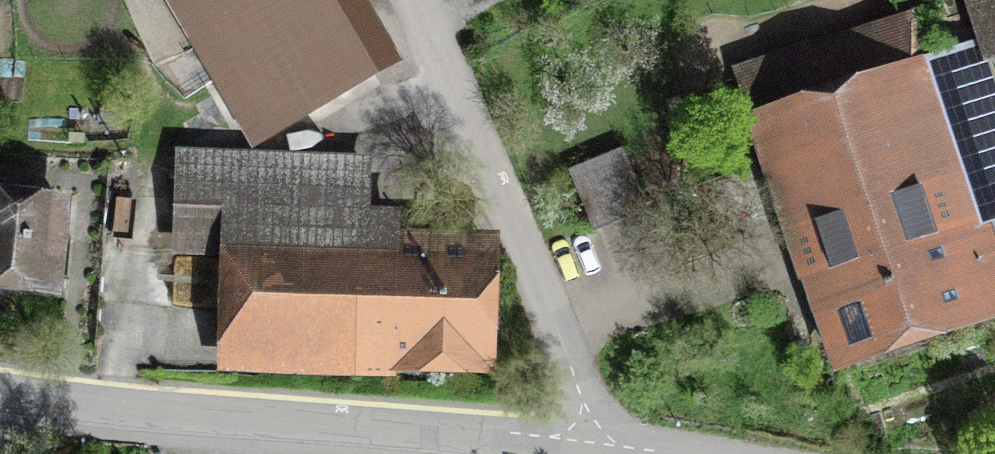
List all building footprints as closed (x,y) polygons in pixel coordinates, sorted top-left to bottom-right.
[(246,137),(395,53),(364,0),(168,0),(246,137)] [(986,67),(994,64),(994,0),(964,0),(986,67)] [(742,101),(835,385),(994,333),(994,238),(930,40),(742,101)] [(624,146),(568,167),(591,229),(647,209),(624,146)] [(188,148),(184,250),(236,252),(232,351),(483,361),(488,234),(355,228),(358,155),(188,148)] [(0,175),(0,308),(68,315),(81,183),(0,175)]
